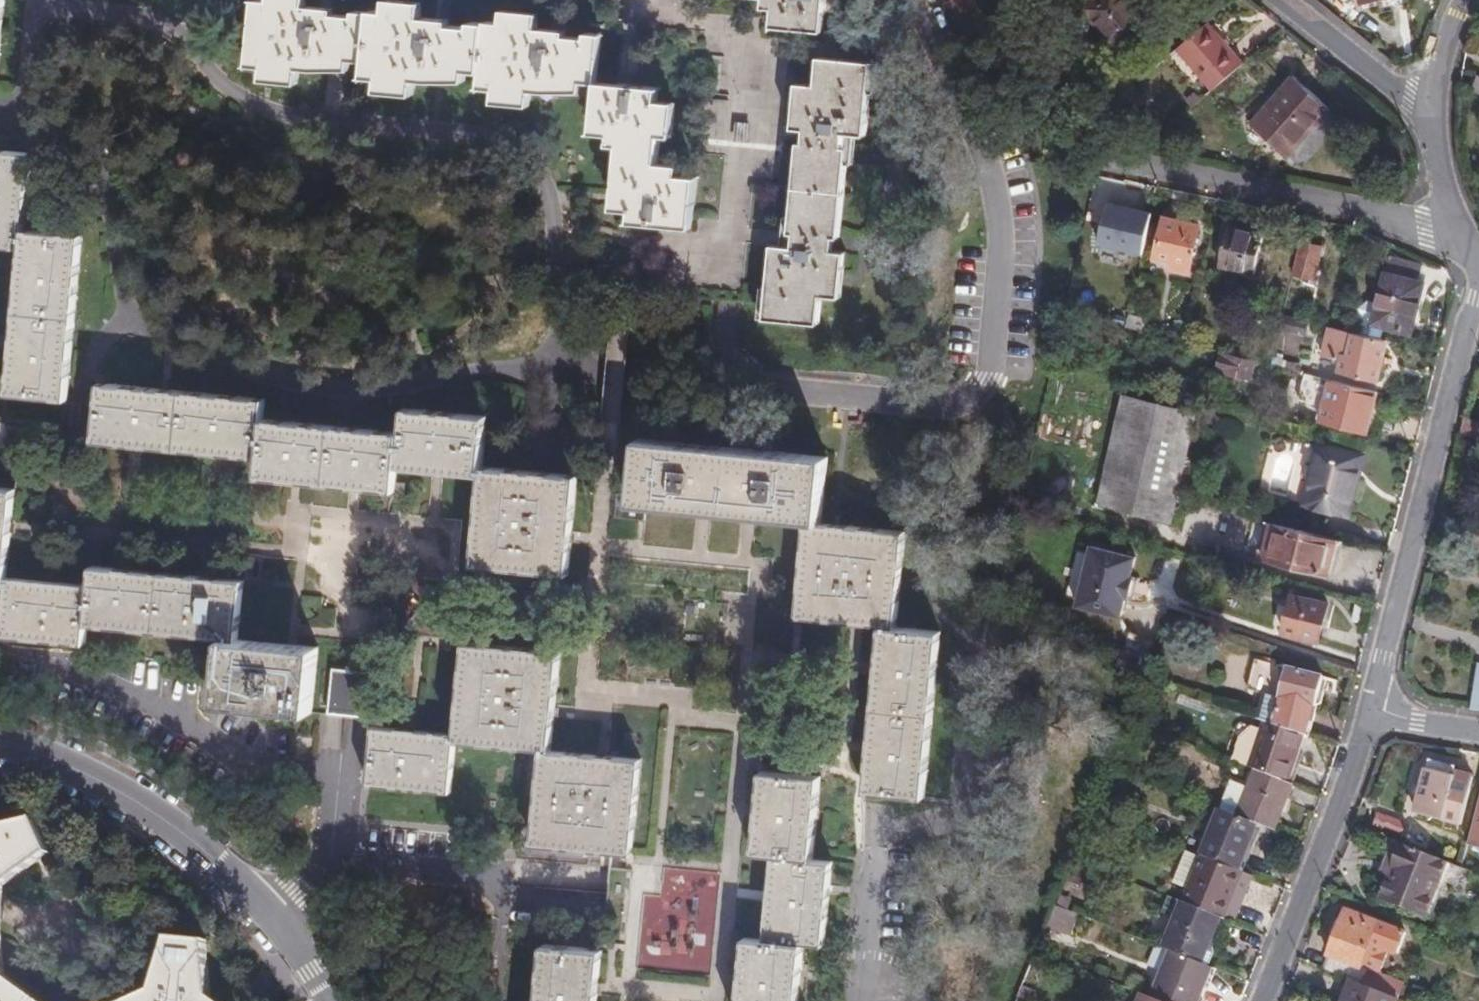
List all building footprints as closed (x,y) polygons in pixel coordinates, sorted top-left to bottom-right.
[(365,62),(371,9),(358,8),(357,16),(333,14),(334,9),(325,9),(317,8),(307,7),(308,0),(266,0),(266,3),(252,2),(245,69),(260,71),(259,88),(297,91),(299,70),(351,75),(352,61),(365,62)] [(371,9),(365,62),(364,72),(376,73),(375,94),(416,98),(418,79),(468,83),(469,73),(483,74),(488,20),(474,19),(474,24),(456,23),(457,16),(444,15),(435,14),(427,13),(428,3),(393,0),(384,0),(383,10),(371,9)] [(758,7),(769,7),(768,28),(818,31),(820,0),(758,0),(758,7)] [(954,22),(966,10),(961,0),(943,0),(954,22)] [(1149,29),(1123,0),(1085,0),(1088,4),(1079,12),(1118,56),(1149,29)] [(1004,35),(1022,19),(1005,1),(982,22),(989,29),(994,24),(1004,35)] [(954,22),(963,39),(977,25),(968,9),(966,10),(954,22)] [(493,21),(488,20),(483,74),(482,95),(495,96),(494,108),(530,112),(531,98),(584,102),(585,86),(595,86),(600,33),(585,31),(584,37),(573,36),(574,28),(559,27),(554,26),(547,26),(548,13),(494,10),(493,21)] [(1166,46),(1202,87),(1234,59),(1223,46),(1198,18),(1166,46)] [(866,57),(815,52),(813,76),(791,74),(787,123),(797,124),(797,131),(796,138),(787,138),(779,229),(789,229),(789,235),(788,241),(766,239),(760,314),(814,318),(816,293),(842,295),(846,242),(827,241),(828,230),(838,231),(845,143),(835,142),(837,119),(860,121),(866,57)] [(1278,155),(1316,111),(1290,88),(1280,79),(1241,123),(1278,155)] [(1469,93),(1478,97),(1478,81),(1475,79),(1469,93)] [(659,92),(595,86),(591,131),(608,133),(607,145),(619,146),(612,212),(630,214),(628,226),(646,227),(688,231),(690,215),(694,183),(678,182),(679,166),(656,164),(658,145),(672,146),(676,104),(658,102),(659,92)] [(13,250),(15,226),(23,147),(0,145),(0,249),(13,250)] [(1136,241),(1143,208),(1107,200),(1104,215),(1097,214),(1093,231),(1136,241)] [(1165,220),(1154,218),(1146,256),(1163,259),(1162,265),(1178,268),(1188,225),(1165,220)] [(1254,233),(1220,225),(1211,262),(1245,271),(1254,233)] [(0,388),(0,389),(63,395),(78,232),(15,226),(13,250),(0,388)] [(1315,244),(1291,238),(1284,269),(1308,275),(1315,244)] [(1380,254),(1368,301),(1363,320),(1376,324),(1402,330),(1405,316),(1414,281),(1408,279),(1412,262),(1380,254)] [(1349,323),(1351,331),(1372,336),(1376,324),(1363,320),(1368,301),(1356,298),(1351,304),(1353,307),(1349,323)] [(1119,310),(1117,322),(1138,327),(1141,315),(1119,310)] [(1299,318),(1275,313),(1272,327),(1296,332),(1299,318)] [(1351,331),(1323,324),(1316,350),(1336,355),(1332,371),(1369,380),(1374,361),(1380,338),(1372,336),(1351,331)] [(1244,358),(1212,350),(1208,368),(1239,376),(1244,358)] [(1185,396),(1189,380),(1178,378),(1174,393),(1185,396)] [(1360,419),(1367,392),(1322,381),(1312,420),(1357,432),(1360,419)] [(258,397),(91,382),(86,439),(253,454),(257,408),(258,397)] [(1188,414),(1115,396),(1089,502),(1162,519),(1188,414)] [(253,454),(250,480),(393,493),(396,465),(400,421),(257,408),(253,454)] [(483,419),(401,411),(400,421),(396,465),(478,473),(478,466),(483,419)] [(834,450),(635,435),(630,502),(799,515),(829,518),(834,450)] [(1352,455),(1312,445),(1297,502),(1324,509),(1337,512),(1352,455)] [(478,473),(469,565),(566,573),(575,475),(478,466),(478,473)] [(0,490),(0,577),(0,576),(9,491),(0,490)] [(799,515),(792,612),(872,619),(892,620),(900,523),(829,518),(799,515)] [(1328,538),(1265,521),(1256,557),(1319,573),(1325,552),(1328,538)] [(1123,625),(1139,563),(1092,551),(1077,613),(1123,625)] [(242,578),(90,563),(88,585),(84,624),(219,637),(220,631),(236,633),(242,578)] [(0,576),(0,577),(0,638),(82,646),(84,624),(88,585),(0,576)] [(1318,602),(1284,593),(1275,630),(1309,639),(1318,602)] [(872,619),(859,790),(922,795),(936,624),(892,620),(872,619)] [(236,633),(220,631),(219,637),(213,700),(312,710),(319,641),(236,633)] [(559,650),(460,640),(451,738),(537,746),(550,748),(559,650)] [(1225,681),(1237,686),(1247,657),(1233,652),(1225,681)] [(1237,686),(1229,710),(1258,720),(1292,730),(1295,731),(1310,690),(1314,678),(1247,657),(1237,686)] [(1461,708),(1478,711),(1478,665),(1470,663),(1461,708)] [(364,674),(324,670),(320,711),(360,714),(364,674)] [(1292,730),(1258,720),(1255,726),(1240,764),(1246,767),(1274,778),(1279,766),(1292,730)] [(1229,734),(1220,757),(1240,764),(1255,726),(1243,721),(1229,734)] [(451,738),(366,729),(360,787),(445,795),(451,738)] [(550,748),(537,746),(527,846),(630,857),(640,757),(550,748)] [(1421,758),(1419,765),(1445,772),(1447,767),(1447,765),(1421,758)] [(810,769),(753,764),(744,851),(768,853),(802,856),(810,769)] [(1445,772),(1419,765),(1407,808),(1431,815),(1452,820),(1465,772),(1447,767),(1445,772)] [(1222,779),(1211,807),(1248,821),(1266,828),(1274,808),(1285,782),(1274,778),(1246,767),(1239,785),(1222,779)] [(1477,783),(1460,845),(1478,850),(1478,784),(1477,783)] [(1211,807),(1210,806),(1192,852),(1229,867),(1234,854),(1248,821),(1211,807)] [(1403,825),(1375,814),(1370,828),(1397,839),(1403,825)] [(45,850),(28,815),(0,820),(0,881),(45,850)] [(1440,860),(1386,839),(1375,866),(1383,869),(1380,876),(1372,898),(1419,916),(1440,860)] [(1190,852),(1174,846),(1162,878),(1178,883),(1190,852)] [(1229,867),(1192,852),(1190,852),(1178,883),(1172,899),(1177,901),(1215,915),(1219,903),(1232,869),(1229,867)] [(802,856),(768,853),(760,932),(806,937),(827,939),(835,860),(802,856)] [(1383,869),(1375,866),(1374,869),(1373,873),(1380,876),(1383,869)] [(1085,875),(1067,868),(1062,882),(1080,889),(1085,875)] [(1177,901),(1154,944),(1160,947),(1192,959),(1204,936),(1215,915),(1177,901)] [(1327,939),(1316,967),(1346,979),(1353,982),(1359,967),(1352,965),(1361,944),(1391,956),(1400,932),(1340,908),(1327,939)] [(1069,917),(1046,909),(1038,930),(1061,938),(1069,917)] [(1220,917),(1215,915),(1204,936),(1210,937),(1214,929),(1220,917)] [(538,930),(531,1000),(591,1000),(598,936),(538,930)] [(730,1000),(800,1000),(806,937),(760,932),(737,930),(730,1000)] [(206,993),(205,939),(163,933),(148,989),(122,1000),(217,1000),(206,993)] [(1160,947),(1143,994),(1164,1000),(1189,1000),(1196,984),(1204,964),(1192,959),(1160,947)] [(1,974),(0,962),(0,1000),(37,1000),(1,974)] [(1397,983),(1359,967),(1353,982),(1391,997),(1397,983)] [(1346,979),(1341,993),(1338,1000),(1390,1000),(1391,997),(1353,982),(1346,979)] [(1137,991),(1133,1000),(1164,1000),(1143,994),(1137,991)]
